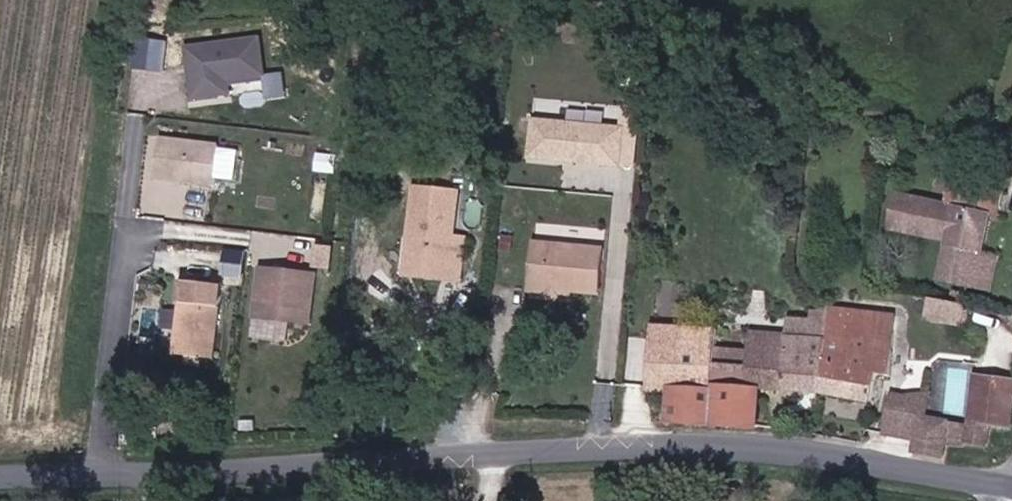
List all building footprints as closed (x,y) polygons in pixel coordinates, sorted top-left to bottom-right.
[(265,75),(260,39),(187,49),(194,100),(231,95),(229,81),(265,75)] [(148,64),(164,66),(167,43),(150,41),(148,64)] [(620,127),(529,118),(525,159),(616,168),(620,127)] [(217,188),(221,147),(162,140),(157,181),(217,188)] [(335,172),(337,156),(319,154),(317,170),(335,172)] [(996,217),(1001,196),(938,182),(932,206),(888,196),(880,232),(939,245),(927,299),(966,307),(978,253),(982,254),(990,215),(996,217)] [(451,237),(455,191),(413,187),(409,244),(418,244),(417,277),(464,281),(467,238),(451,237)] [(1001,218),(996,217),(990,215),(982,254),(978,253),(966,307),(986,311),(999,257),(992,256),(1001,218)] [(322,244),(319,265),(334,267),(337,246),(322,244)] [(407,277),(417,277),(418,244),(409,244),(407,277)] [(529,248),(524,291),(528,292),(532,248),(529,248)] [(532,248),(528,292),(591,301),(598,256),(532,248)] [(325,275),(263,268),(257,320),(319,327),(325,275)] [(186,276),(177,353),(220,358),(229,281),(186,276)] [(966,307),(927,299),(923,320),(961,329),(966,307)] [(761,392),(869,408),(875,374),(890,377),(892,341),(846,332),(850,310),(814,304),(811,322),(717,314),(715,335),(709,388),(713,389),(712,425),(756,427),(761,392)] [(165,306),(163,326),(179,327),(180,307),(165,306)] [(846,332),(892,341),(894,317),(850,310),(846,332)] [(650,391),(684,392),(685,333),(655,330),(650,391)] [(709,388),(715,335),(685,333),(684,392),(683,424),(712,425),(713,389),(709,388)] [(1009,430),(1011,404),(1011,380),(973,375),(965,422),(987,426),(1009,430)] [(928,389),(902,394),(899,409),(917,413),(915,444),(913,458),(940,462),(942,446),(951,447),(953,437),(962,439),(965,422),(923,414),(928,389)] [(915,444),(917,413),(899,409),(902,394),(888,391),(880,441),(915,444)] [(983,448),(987,426),(965,422),(962,439),(953,437),(951,447),(983,448)]
